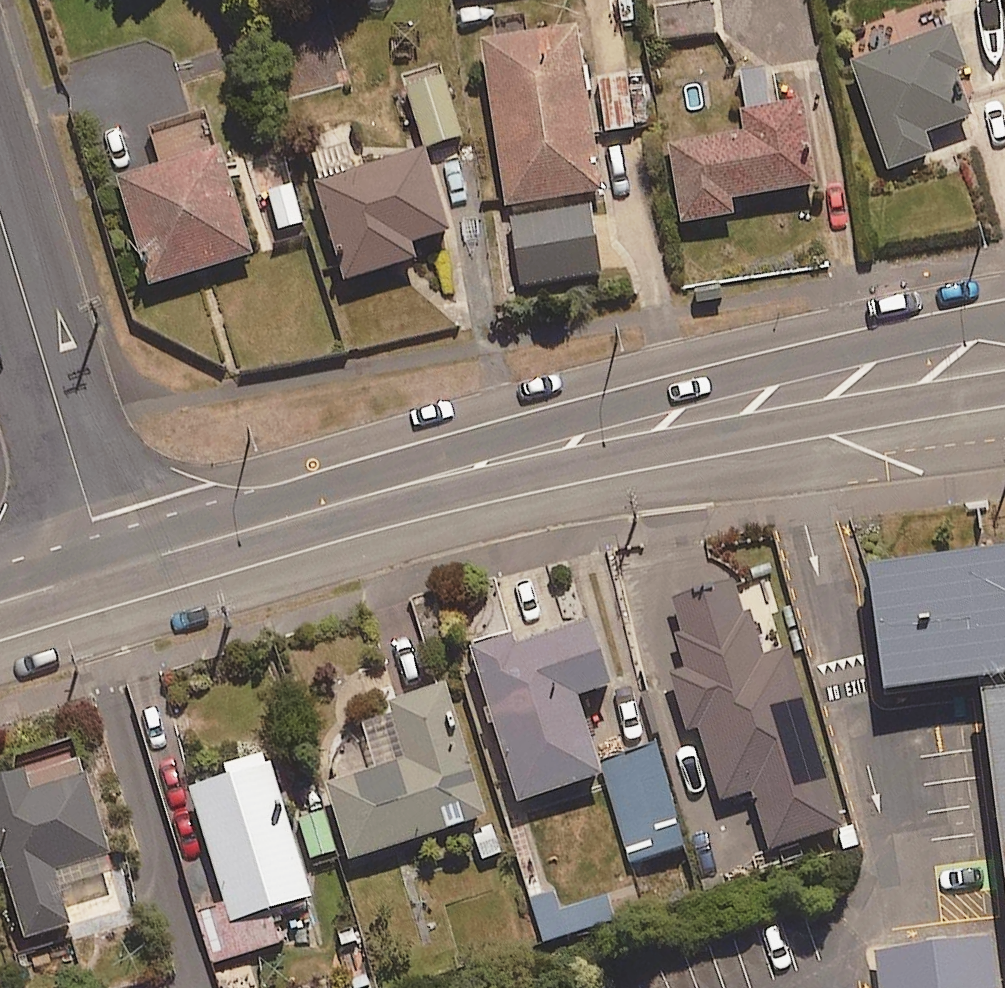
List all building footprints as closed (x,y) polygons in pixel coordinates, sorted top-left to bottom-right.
[(715,26),(712,0),(653,0),(657,33),(715,26)] [(506,200),(603,187),(579,19),(482,32),(506,200)] [(849,58),(889,169),(937,152),(930,130),(976,113),(959,67),(970,63),(954,20),(849,58)] [(426,141),(463,129),(443,68),(406,79),(426,141)] [(605,127),(634,123),(626,69),(597,74),(605,127)] [(744,127),(669,139),(679,199),(682,217),(737,208),(733,190),(818,176),(804,94),(740,105),(744,127)] [(256,246),(215,106),(146,126),(156,159),(116,170),(148,278),(256,246)] [(410,234),(448,223),(422,136),(359,155),(348,117),(304,129),(345,270),(415,250),(410,234)] [(313,226),(290,147),(250,159),(272,237),(313,226)] [(885,679),(1004,664),(1004,537),(869,553),(885,679)] [(766,654),(742,577),(643,608),(681,729),(699,723),(721,795),(753,785),(771,843),(844,820),(790,646),(766,654)] [(578,687),(614,676),(593,611),(521,635),(518,626),(470,641),(520,795),(604,768),(578,687)] [(350,853),(488,808),(445,673),(388,692),(399,727),(348,743),(356,766),(325,776),(350,853)] [(986,682),(1004,835),(1004,679),(986,682)] [(690,838),(661,735),(612,749),(621,779),(610,782),(631,855),(690,838)] [(225,763),(191,776),(227,896),(232,913),(269,902),(312,890),(303,857),(291,816),(273,752),(265,754),(262,745),(254,747),(225,756),(225,763)] [(116,859),(87,761),(34,777),(31,769),(0,778),(0,841),(29,938),(76,924),(62,875),(116,859)] [(335,848),(324,806),(291,816),(303,857),(335,848)] [(477,860),(507,851),(497,816),(467,825),(477,860)] [(543,937),(613,916),(605,890),(559,904),(555,891),(531,898),(543,937)] [(227,896),(194,906),(210,961),(281,937),(269,902),(232,913),(227,896)] [(992,930),(874,945),(880,987),(1000,987),(992,930)]
